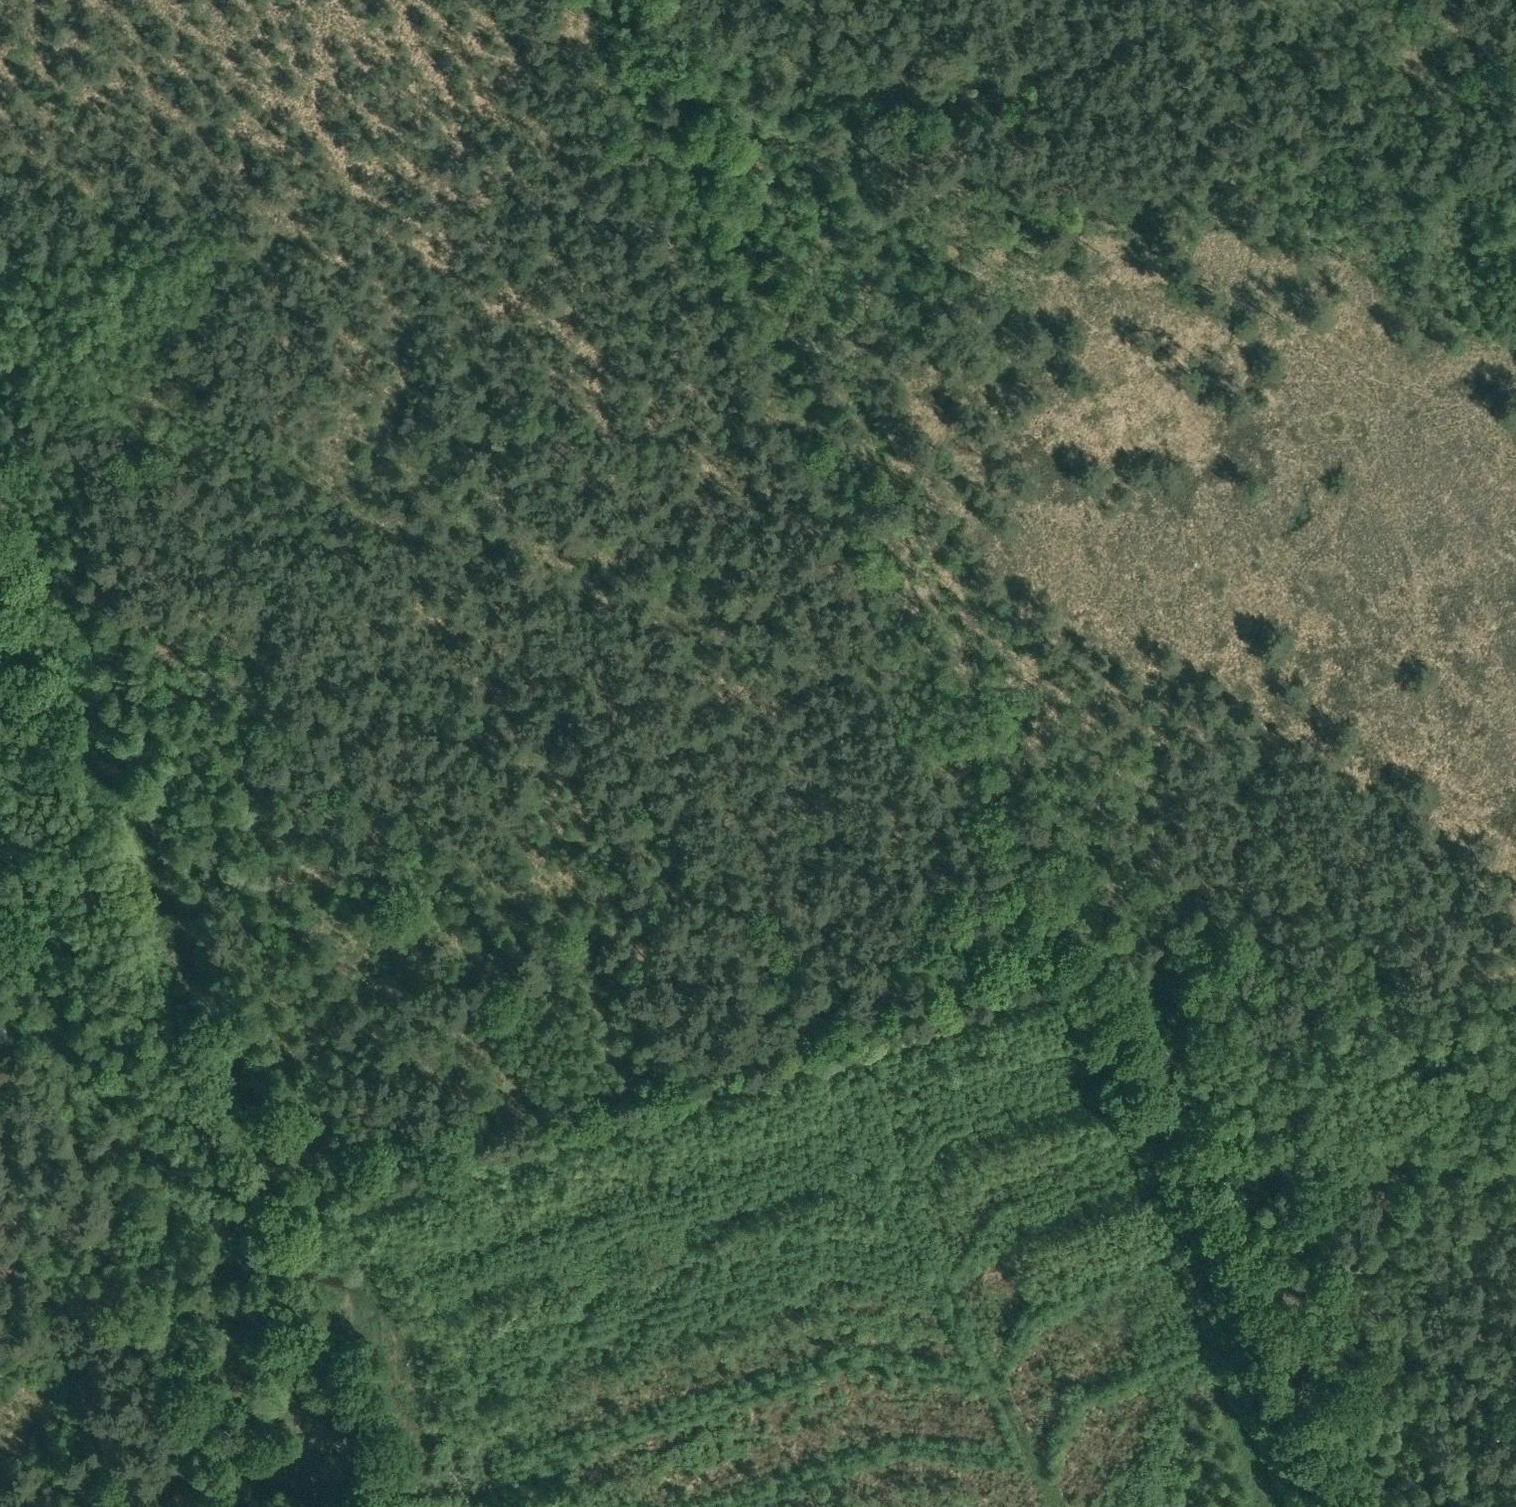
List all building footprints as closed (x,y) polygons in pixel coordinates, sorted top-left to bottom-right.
[(1,1014),(0,1015),(0,1044),(10,1041),(1,1014)]
